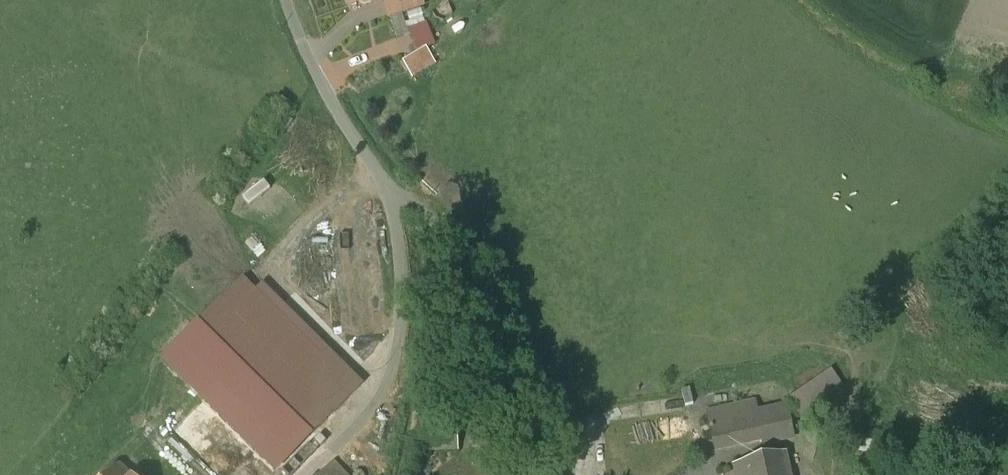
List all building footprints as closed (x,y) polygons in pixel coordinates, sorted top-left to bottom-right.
[(390,18),(422,7),(420,0),(384,0),(390,18)] [(402,58),(412,76),(436,63),(427,45),(402,58)] [(199,325),(311,436),(361,386),(331,356),(324,363),(242,282),(199,325)] [(828,378),(791,403),(801,417),(837,392),(828,378)] [(754,401),(706,412),(713,444),(760,434),(763,446),(788,441),(786,436),(792,434),(786,406),(757,412),(754,401)] [(457,419),(423,421),(424,452),(458,451),(457,419)] [(866,441),(864,452),(887,456),(889,445),(866,441)] [(738,466),(740,474),(789,474),(785,456),(738,466)] [(322,474),(344,474),(334,464),(322,474)] [(120,467),(111,474),(128,474),(120,467)]
